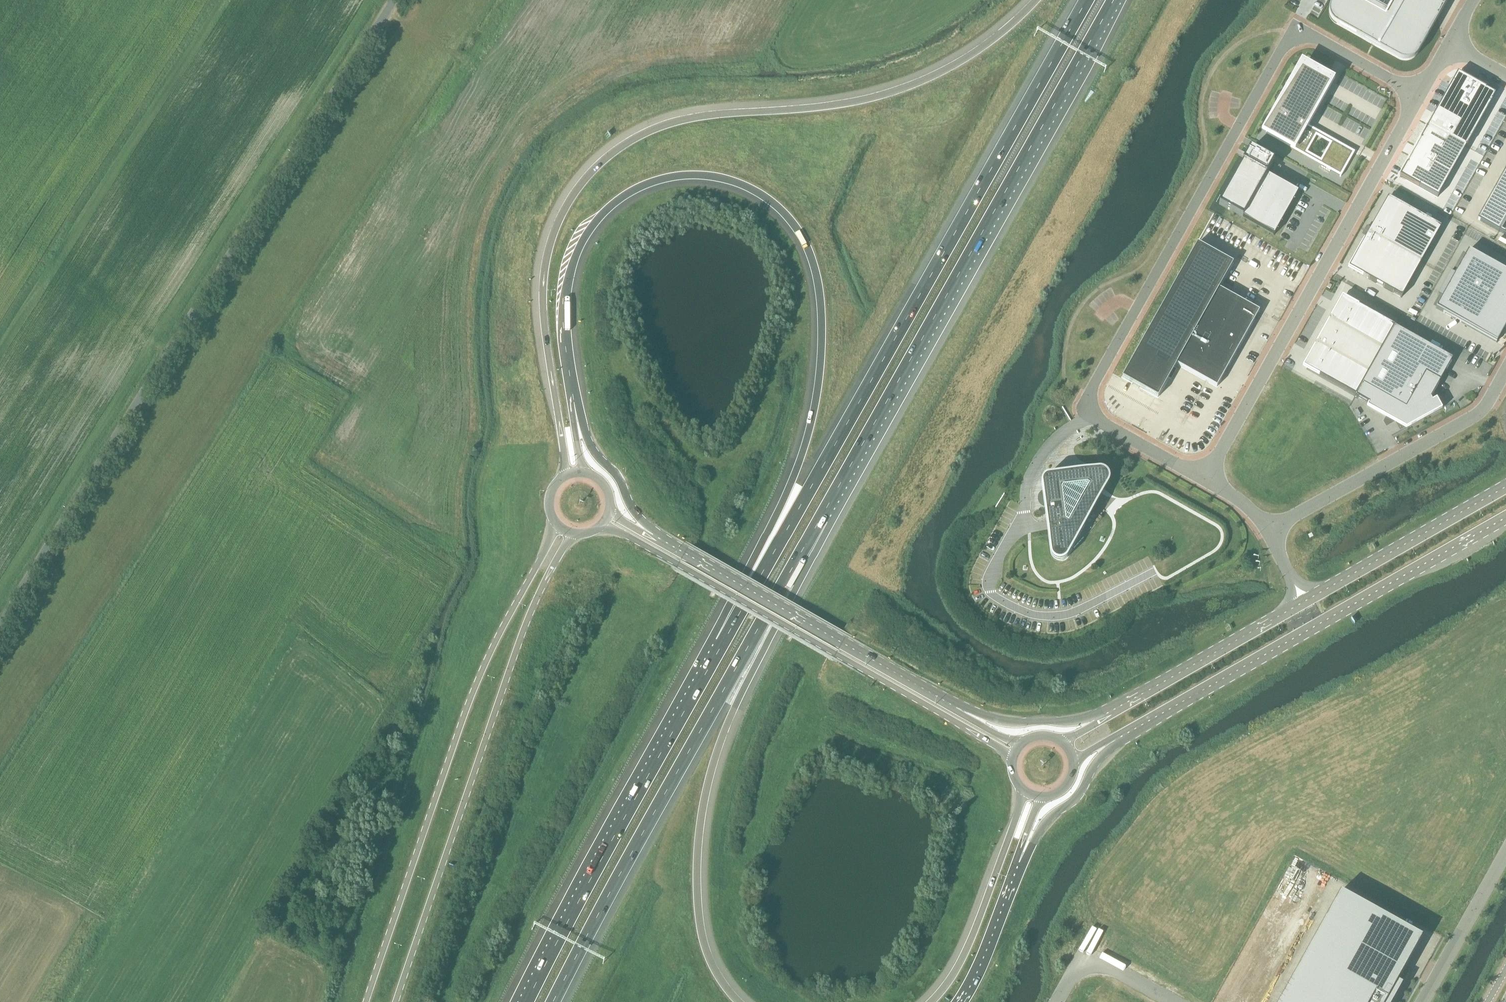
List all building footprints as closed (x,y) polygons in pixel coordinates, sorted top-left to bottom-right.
[(1330,3),(1328,8),(1328,13),(1329,17),(1332,21),(1335,24),(1398,59),(1402,60),(1407,60),(1411,59),(1414,57),(1417,54),(1447,0),(1332,0),(1330,3)] [(1306,127),(1334,78),(1301,59),(1260,130),(1293,149),(1294,147),(1305,152),(1316,132),(1306,127)] [(1457,77),(1401,176),(1441,198),(1499,98),(1457,77)] [(1333,145),(1322,164),(1340,174),(1350,154),(1333,145)] [(1273,162),(1250,149),(1219,204),(1274,235),(1298,192),(1266,175),(1273,162)] [(1275,165),(1270,175),(1274,178),(1280,167),(1275,165)] [(1478,219),(1505,235),(1505,169),(1478,219)] [(1387,198),(1348,268),(1401,297),(1440,228),(1387,198)] [(964,269),(969,272),(983,243),(980,241),(978,245),(976,245),(964,269)] [(1233,263),(1197,244),(1122,378),(1158,397),(1176,364),(1217,387),(1259,311),(1219,288),(1233,263)] [(1468,251),(1436,308),(1496,342),(1505,325),(1505,272),(1468,251)] [(1341,298),(1302,367),(1355,396),(1394,326),(1341,298)] [(1394,326),(1355,396),(1368,403),(1366,406),(1404,427),(1440,407),(1436,400),(1432,403),(1430,399),(1453,359),(1394,326)] [(1100,470),(1073,473),(1074,477),(1048,481),(1046,482),(1044,484),(1044,487),(1050,529),(1054,556),(1057,560),(1060,561),(1064,560),(1068,557),(1085,527),(1077,520),(1101,492),(1099,491),(1107,480),(1107,476),(1106,473),(1103,471),(1100,470)] [(1278,1001),(1385,1001),(1387,998),(1397,981),(1421,937),(1340,892),(1278,1001)] [(606,931),(618,906),(613,904),(601,929),(606,931)]
